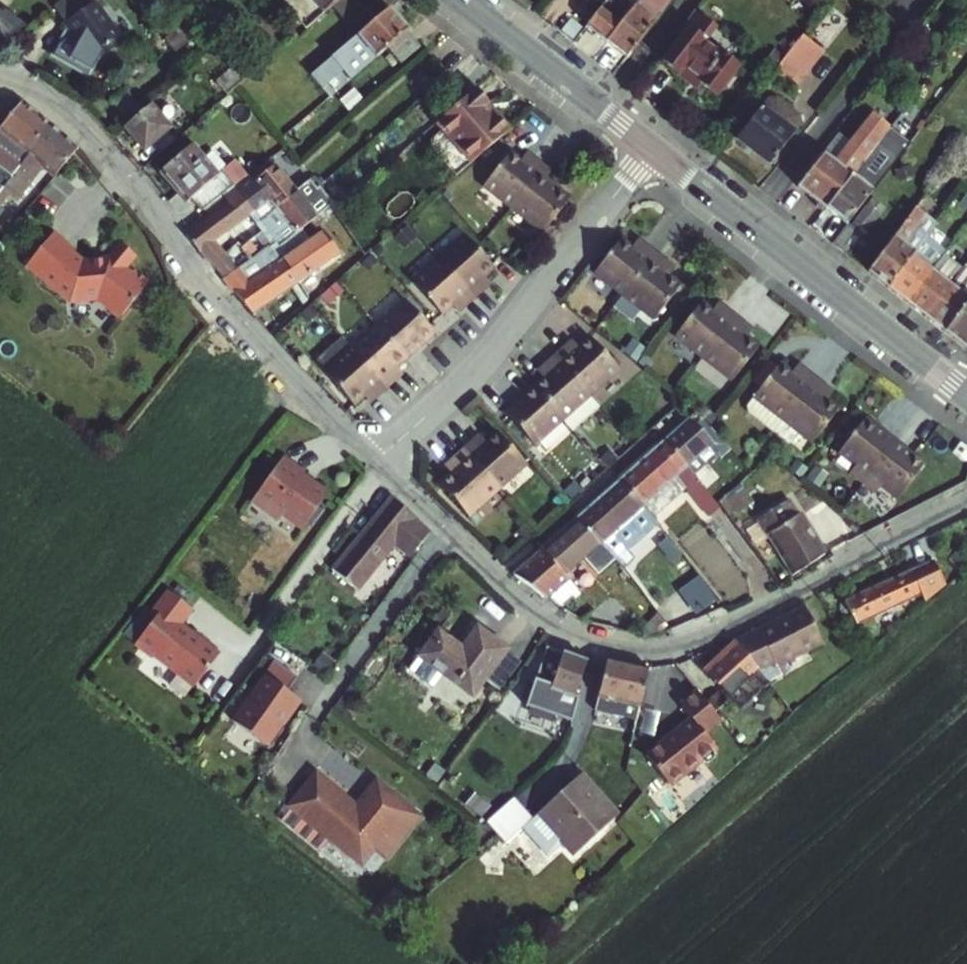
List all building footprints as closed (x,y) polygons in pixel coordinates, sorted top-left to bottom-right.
[(54,5),(81,47),(71,55),(84,71),(124,44),(96,3),(99,0),(61,0),(54,5)] [(315,0),(284,0),(307,28),(325,12),(315,0)] [(325,12),(333,5),(339,0),(315,0),(325,12)] [(359,0),(339,0),(333,5),(346,20),(364,5),(359,0)] [(586,24),(607,40),(638,0),(605,0),(586,24)] [(607,40),(629,57),(657,22),(674,0),(638,0),(607,40)] [(358,34),(376,19),(364,5),(346,20),(358,34)] [(309,76),(320,89),(340,72),(348,81),(386,51),(399,65),(420,48),(406,31),(407,30),(388,9),(376,19),(358,34),(309,76)] [(688,23),(691,26),(665,60),(697,86),(701,81),(716,93),(722,86),(727,86),(734,78),(733,72),(740,63),(716,45),(714,48),(704,40),(706,38),(716,25),(698,10),(688,23)] [(192,15),(165,38),(177,52),(205,29),(192,15)] [(786,58),(775,72),(797,88),(807,76),(827,51),(805,34),(786,58)] [(253,74),(241,61),(216,84),(227,96),(236,87),(253,74)] [(476,91),(438,125),(471,162),(508,130),(497,116),(488,105),(476,91)] [(770,102),(740,141),(773,167),(802,128),(802,117),(780,99),(770,102)] [(51,126),(22,102),(0,131),(0,153),(3,148),(14,156),(21,147),(29,154),(51,126)] [(170,127),(152,106),(126,128),(145,150),(170,127)] [(872,113),(847,145),(834,162),(824,154),(798,186),(819,203),(827,209),(853,176),(850,174),(875,140),(886,125),(872,113)] [(875,140),(850,174),(853,176),(880,141),(890,128),(886,125),(875,140)] [(3,185),(4,187),(0,192),(0,201),(9,191),(16,197),(42,166),(55,178),(79,149),(51,126),(29,154),(3,185)] [(837,137),(824,154),(834,162),(847,145),(837,137)] [(827,209),(846,223),(872,191),(860,182),(866,174),(868,176),(890,149),(880,141),(853,176),(827,209)] [(191,200),(201,212),(234,188),(248,178),(234,162),(228,167),(213,150),(202,159),(193,148),(163,173),(188,202),(191,200)] [(485,182),(513,204),(544,164),(534,156),(531,160),(524,155),(521,159),(510,150),(485,182)] [(527,150),(524,155),(531,160),(534,156),(527,150)] [(292,160),(285,151),(270,162),(277,171),(292,160)] [(277,171),(270,162),(248,178),(234,188),(254,208),(250,212),(256,220),(295,194),(277,171)] [(544,164),(513,204),(546,229),(570,197),(558,188),(561,184),(554,178),(557,174),(544,164)] [(554,178),(561,184),(565,180),(557,174),(554,178)] [(860,182),(872,191),(878,183),(868,176),(866,174),(860,182)] [(214,240),(242,218),(250,212),(254,208),(234,188),(201,212),(185,224),(190,231),(185,236),(223,279),(236,267),(224,253),(214,240)] [(276,244),(294,232),(314,219),(295,194),(256,220),(262,227),(266,233),(268,236),(270,235),(276,244)] [(943,214),(923,198),(916,207),(937,223),(943,214)] [(823,211),(827,209),(819,203),(818,207),(823,211)] [(916,207),(868,272),(888,287),(913,255),(919,246),(937,223),(916,207)] [(852,228),(846,223),(831,243),(848,256),(876,220),(865,211),(852,228)] [(250,212),(242,218),(254,234),(262,227),(256,220),(250,212)] [(240,246),(244,252),(266,233),(262,227),(254,234),(240,246)] [(280,260),(296,284),(339,254),(323,230),(303,244),(285,256),(280,260)] [(463,231),(437,254),(471,292),(481,283),(478,280),(484,275),(481,271),(490,263),(463,231)] [(303,244),(294,232),(276,244),(285,256),(303,244)] [(75,253),(53,235),(27,268),(67,301),(81,298),(84,301),(99,302),(121,320),(149,286),(134,273),(131,277),(126,272),(136,260),(120,247),(105,265),(91,264),(88,262),(83,261),(74,254),(75,253)] [(285,256),(276,244),(270,235),(268,236),(265,238),(273,250),(280,260),(285,256)] [(639,240),(635,244),(626,236),(600,269),(627,292),(659,251),(648,243),(646,246),(639,240)] [(641,237),(639,240),(646,246),(648,243),(641,237)] [(248,258),(244,252),(240,246),(224,253),(236,267),(248,258)] [(919,246),(913,255),(926,265),(933,257),(919,246)] [(253,313),(296,284),(280,260),(273,250),(260,258),(257,255),(250,260),(248,258),(236,267),(223,279),(253,313)] [(659,251),(627,292),(659,317),(686,283),(673,274),(676,270),(667,263),(670,260),(659,251)] [(471,292),(437,254),(410,277),(438,308),(448,300),(450,303),(456,298),(460,302),(471,292)] [(913,255),(888,287),(907,302),(939,261),(933,257),(926,265),(913,255)] [(925,316),(957,275),(958,273),(954,270),(957,266),(947,258),(944,262),(940,259),(939,261),(907,302),(925,316)] [(667,263),(676,270),(679,267),(670,260),(667,263)] [(478,280),(481,283),(487,278),(484,275),(478,280)] [(966,302),(966,297),(957,289),(963,280),(957,275),(925,316),(945,332),(966,302)] [(338,280),(327,290),(333,298),(345,287),(338,280)] [(963,280),(957,289),(966,297),(966,283),(963,280)] [(400,293),(372,318),(399,350),(428,324),(400,293)] [(456,298),(450,303),(454,307),(460,302),(456,298)] [(715,308),(705,300),(678,333),(706,355),(737,314),(728,307),(725,311),(717,305),(715,308)] [(721,301),(717,305),(725,311),(728,307),(721,301)] [(945,332),(966,349),(966,302),(945,332)] [(737,314),(706,355),(734,378),(761,344),(750,336),(752,333),(747,328),(750,324),(737,314)] [(372,318),(346,341),(380,380),(391,370),(387,366),(393,360),(391,357),(399,350),(372,318)] [(756,329),(750,324),(747,328),(752,333),(756,329)] [(357,387),(359,390),(366,385),(370,389),(380,380),(346,341),(320,365),(347,396),(357,387)] [(585,351),(583,348),(576,354),(572,350),(561,360),(595,400),(625,374),(596,341),(585,351)] [(579,344),(572,350),(576,354),(583,348),(579,344)] [(774,426),(783,415),(817,374),(804,365),(801,369),(795,365),(792,367),(782,359),(746,404),(774,426)] [(387,366),(391,370),(397,365),(393,360),(387,366)] [(541,389),(570,422),(579,432),(604,410),(595,400),(561,360),(553,367),(556,371),(549,376),(552,379),(541,389)] [(798,360),(795,365),(801,369),(804,365),(798,360)] [(556,371),(553,367),(546,373),(549,376),(556,371)] [(817,374),(783,415),(774,426),(789,439),(798,427),(811,438),(839,403),(828,394),(830,392),(824,387),(828,383),(817,374)] [(824,387),(830,392),(833,387),(828,383),(824,387)] [(366,385),(359,390),(363,395),(370,389),(366,385)] [(504,421),(533,454),(570,422),(541,389),(504,421)] [(848,468),(861,478),(894,437),(865,414),(838,448),(854,461),(848,468)] [(688,463),(708,446),(712,442),(690,418),(664,441),(685,459),(688,463)] [(493,446),(491,442),(484,448),(481,444),(470,454),(498,487),(526,463),(503,437),(493,446)] [(924,461),(894,437),(861,478),(875,489),(881,482),(897,495),(924,461)] [(488,439),(481,444),(484,448),(491,442),(488,439)] [(620,480),(642,505),(645,508),(653,518),(686,489),(704,512),(716,501),(694,472),(688,463),(685,459),(664,441),(620,480)] [(715,454),(708,446),(688,463),(694,472),(715,454)] [(445,488),(467,514),(498,487),(470,454),(458,465),(461,468),(454,475),(457,478),(445,488)] [(302,471),(279,456),(249,501),(276,520),(281,513),(300,527),(325,491),(299,474),(302,471)] [(451,471),(454,475),(461,468),(458,465),(451,471)] [(620,480),(578,517),(600,542),(642,505),(620,480)] [(735,488),(716,501),(722,509),(724,511),(742,499),(735,488)] [(419,521),(391,498),(332,569),(358,590),(396,546),(410,558),(429,530),(419,521)] [(789,498),(756,516),(764,531),(754,537),(768,561),(783,562),(790,575),(824,555),(799,512),(797,513),(789,498)] [(716,501),(704,512),(709,519),(722,509),(716,501)] [(542,550),(563,575),(600,542),(578,517),(542,550)] [(609,546),(606,549),(614,559),(618,556),(609,546)] [(611,562),(614,559),(606,549),(602,552),(611,562)] [(569,581),(563,575),(542,550),(514,575),(547,599),(569,581)] [(887,583),(897,604),(917,594),(922,602),(943,583),(934,562),(887,583)] [(559,607),(578,591),(569,581),(547,599),(559,607)] [(847,602),(856,623),(897,604),(887,583),(847,602)] [(191,607),(169,590),(150,614),(155,617),(135,643),(152,656),(154,654),(194,685),(219,653),(179,622),(191,607)] [(814,621),(747,656),(768,683),(778,696),(791,689),(787,681),(832,657),(814,621)] [(459,649),(459,648),(439,675),(469,698),(504,652),(475,629),(459,649)] [(439,675),(459,648),(436,631),(416,657),(439,675)] [(574,696),(588,660),(586,660),(545,647),(533,681),(550,687),(540,717),(568,727),(578,697),(574,696)] [(228,725),(267,748),(298,697),(286,690),(297,672),(270,656),(228,725)] [(768,683),(747,656),(716,682),(738,708),(768,683)] [(603,741),(629,748),(647,668),(622,662),(607,659),(606,666),(595,711),(609,715),(603,741)] [(703,732),(720,719),(697,691),(680,705),(691,719),(646,755),(668,783),(700,758),(703,762),(708,763),(714,757),(714,752),(711,749),(715,746),(703,732)] [(585,742),(587,743),(592,745),(594,738),(589,735),(585,742)] [(529,814),(524,809),(495,835),(506,843),(516,830),(542,856),(556,843),(567,854),(614,810),(596,790),(593,793),(574,772),(529,814)] [(356,807),(319,776),(292,810),(360,864),(373,848),(385,857),(418,817),(375,783),(356,807)] [(495,835),(524,809),(510,798),(485,827),(495,835)]
